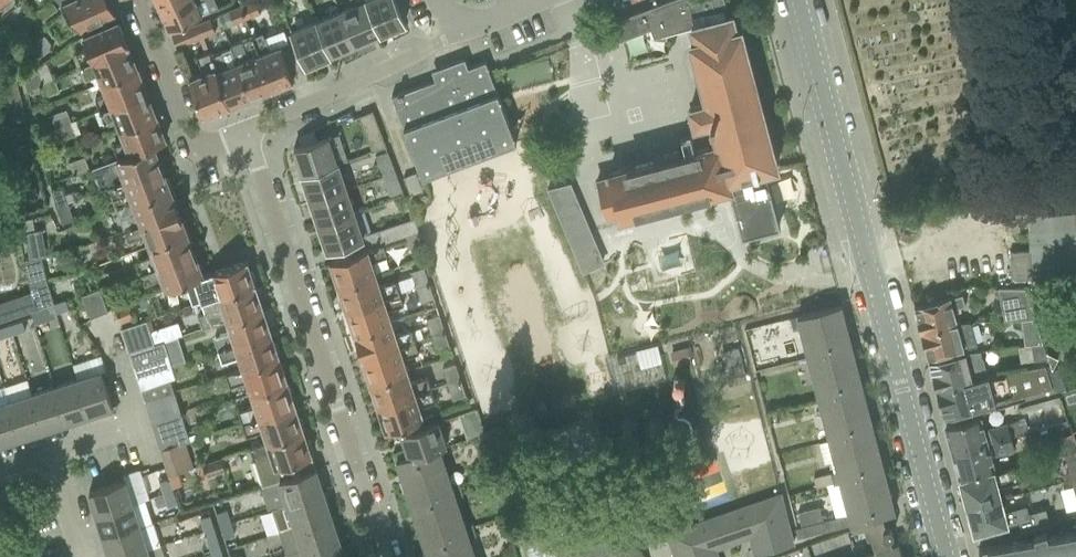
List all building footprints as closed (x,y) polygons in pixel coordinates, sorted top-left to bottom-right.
[(19,2),(17,0),(0,0),(0,17),(19,2)] [(40,23),(58,9),(52,0),(51,0),(33,14),(40,23)] [(79,31),(115,15),(107,0),(72,0),(60,5),(79,31)] [(159,6),(168,28),(188,19),(201,13),(211,10),(207,0),(173,0),(159,6)] [(256,0),(240,7),(245,20),(261,13),(256,0)] [(353,5),(340,11),(354,45),(369,39),(370,41),(380,37),(365,0),(353,5)] [(365,0),(380,37),(390,33),(389,30),(404,24),(394,0),(366,0),(365,0)] [(595,47),(597,46),(650,25),(654,36),(692,26),(695,40),(691,41),(707,101),(691,105),(695,124),(712,119),(718,142),(682,152),(681,149),(679,148),(663,152),(662,155),(662,157),(609,171),(610,175),(597,179),(607,215),(619,211),(622,222),(640,218),(638,211),(729,187),(742,234),(780,224),(766,169),(777,166),(760,101),(740,28),(736,29),(732,14),(730,15),(724,0),(707,0),(691,4),(690,0),(674,0),(590,31),(595,47)] [(240,7),(219,15),(225,28),(245,20),(240,7)] [(340,11),(316,21),(331,58),(341,54),(340,51),(354,45),(340,11)] [(210,19),(197,24),(202,37),(215,31),(210,19)] [(76,51),(81,65),(128,45),(118,21),(81,35),(86,48),(76,51)] [(331,58),(316,21),(291,32),(305,66),(320,60),(321,62),(331,58)] [(202,37),(197,24),(171,35),(176,47),(202,37)] [(263,33),(252,37),(272,89),(282,85),(284,86),(290,84),(290,82),(293,81),(290,72),(302,67),(291,40),(268,49),(263,33)] [(44,35),(29,47),(29,48),(37,58),(51,47),(53,46),(44,35)] [(231,45),(232,47),(251,97),(272,89),(252,37),(231,45)] [(95,72),(99,85),(138,68),(128,45),(81,65),(85,75),(95,72)] [(209,51),(208,52),(228,106),(251,97),(232,47),(211,56),(209,51)] [(228,106),(208,52),(196,56),(202,73),(189,78),(203,115),(228,106)] [(391,96),(404,131),(421,178),(516,143),(485,60),(468,67),(464,58),(441,67),(444,76),(391,96)] [(36,68),(24,78),(27,91),(28,91),(41,85),(43,84),(36,68)] [(95,98),(100,110),(147,92),(139,71),(138,68),(99,85),(103,95),(95,98)] [(15,74),(3,77),(9,107),(22,104),(15,76),(15,75),(15,74)] [(43,84),(41,85),(41,87),(42,89),(45,96),(58,92),(54,79),(53,78),(43,84)] [(112,118),(117,131),(156,116),(147,92),(100,110),(104,122),(112,118)] [(66,109),(51,115),(56,127),(71,121),(66,109)] [(359,117),(372,151),(386,146),(373,112),(359,117)] [(118,158),(155,144),(165,140),(156,116),(117,131),(121,141),(113,145),(118,158)] [(71,121),(56,127),(60,139),(75,133),(71,121)] [(295,166),(298,176),(337,163),(328,138),(293,150),(298,165),(295,166)] [(155,144),(118,158),(102,164),(106,174),(103,175),(108,187),(161,167),(157,157),(159,154),(155,144)] [(376,157),(383,177),(396,172),(389,152),(376,157)] [(89,168),(85,157),(69,163),(73,174),(89,168)] [(305,186),(310,200),(345,189),(337,163),(298,176),(302,187),(305,186)] [(161,167),(108,187),(116,209),(122,206),(171,188),(168,178),(165,177),(161,167)] [(396,172),(383,177),(392,198),(404,193),(396,172)] [(419,173),(404,178),(411,197),(426,191),(419,173)] [(61,188),(52,191),(52,192),(52,193),(56,206),(66,202),(61,188)] [(119,218),(124,230),(177,210),(174,200),(175,197),(171,188),(122,206),(126,216),(119,218)] [(312,216),(315,227),(354,214),(345,189),(310,200),(315,215),(312,216)] [(595,249),(570,190),(550,198),(575,257),(595,249)] [(997,192),(985,194),(987,202),(998,200),(997,192)] [(66,202),(56,206),(63,223),(73,219),(66,202)] [(144,236),(148,246),(188,231),(184,222),(181,221),(177,210),(124,230),(128,242),(144,236)] [(1009,252),(1011,279),(1021,278),(1032,277),(1032,281),(1075,279),(1075,264),(1073,212),(1029,214),(1031,251),(1020,252),(1009,252)] [(354,214),(315,227),(319,237),(322,236),(327,252),(330,251),(333,260),(383,244),(419,232),(414,219),(379,231),(362,237),(354,214)] [(40,231),(25,234),(30,258),(31,258),(32,258),(34,257),(41,256),(42,256),(42,255),(46,254),(41,231),(40,231)] [(136,261),(140,273),(193,253),(190,243),(191,240),(188,231),(148,246),(151,256),(136,261)] [(406,237),(411,253),(424,248),(419,232),(406,237)] [(338,284),(339,286),(376,274),(371,261),(387,255),(383,244),(333,260),(330,261),(334,272),(332,275),(335,283),(338,284)] [(595,249),(575,257),(582,274),(602,266),(595,249)] [(194,278),(195,277),(204,274),(200,264),(197,263),(193,253),(140,273),(145,284),(160,278),(164,289),(194,278)] [(30,258),(24,259),(24,260),(29,283),(31,283),(37,281),(46,279),(41,256),(34,257),(32,258),(31,258),(30,258)] [(204,274),(185,281),(185,283),(191,281),(197,301),(192,303),(192,304),(201,301),(202,302),(254,285),(253,281),(255,279),(253,272),(250,272),(246,260),(214,270),(204,274)] [(423,268),(412,272),(413,273),(413,275),(417,287),(428,283),(424,269),(423,268)] [(343,299),(347,310),(400,292),(396,280),(380,285),(376,274),(339,286),(339,288),(338,291),(340,298),(343,299)] [(31,283),(29,283),(32,293),(36,308),(53,303),(47,284),(46,279),(37,281),(31,283)] [(428,283),(417,287),(421,300),(422,303),(424,310),(435,307),(433,299),(428,283)] [(202,302),(205,313),(199,315),(203,328),(226,320),(226,321),(262,309),(258,297),(260,294),(258,288),(255,287),(254,285),(202,302)] [(1022,285),(999,289),(1003,312),(1014,310),(1013,304),(1025,302),(1022,285)] [(87,294),(83,296),(85,301),(85,302),(91,317),(101,313),(102,313),(107,311),(99,290),(87,294)] [(354,332),(354,334),(392,322),(388,308),(403,303),(400,292),(347,310),(350,320),(349,323),(351,331),(354,332)] [(30,310),(36,308),(32,293),(0,304),(0,320),(30,310)] [(916,305),(913,306),(920,332),(957,322),(953,307),(965,304),(963,299),(962,293),(950,296),(947,297),(937,300),(916,305)] [(1051,295),(1026,293),(1030,305),(1042,311),(1054,305),(1051,295)] [(1057,295),(1064,314),(1075,310),(1075,308),(1071,296),(1057,295)] [(64,299),(53,303),(56,312),(67,309),(64,299)] [(36,308),(30,310),(34,324),(57,317),(56,312),(53,303),(36,308)] [(126,303),(114,308),(121,323),(133,318),(132,316),(126,303)] [(798,537),(851,523),(882,515),(894,512),(840,304),(790,317),(793,329),(807,326),(812,346),(805,347),(808,359),(815,358),(822,387),(816,388),(819,401),(826,399),(833,428),(827,430),(830,442),(836,440),(844,469),(833,472),(831,473),(834,485),(847,481),(854,510),(848,512),(849,514),(836,517),(822,521),(801,526),(795,528),(798,537)] [(213,337),(218,350),(270,333),(266,322),(268,320),(266,312),(263,311),(262,309),(226,321),(230,332),(213,337)] [(441,317),(428,321),(433,335),(445,331),(441,317)] [(121,328),(128,353),(154,344),(146,320),(121,328)] [(1035,320),(1021,321),(1022,322),(1025,345),(1030,344),(1042,343),(1036,323),(1035,321),(1035,320)] [(23,321),(9,325),(13,334),(26,330),(23,321)] [(957,322),(920,332),(927,357),(948,352),(961,348),(976,344),(973,333),(970,322),(969,321),(957,322)] [(359,347),(362,358),(415,341),(411,328),(396,333),(392,322),(354,334),(355,336),(354,338),(356,347),(359,347)] [(0,328),(0,338),(13,334),(9,325),(0,328)] [(445,331),(433,335),(438,351),(450,347),(445,331)] [(226,374),(278,358),(277,354),(279,352),(276,343),(273,343),(270,333),(218,350),(221,361),(238,356),(242,369),(226,374)] [(154,344),(129,353),(136,377),(161,369),(162,369),(172,365),(164,341),(154,344)] [(370,380),(371,382),(408,370),(404,357),(419,352),(415,341),(362,358),(366,368),(364,371),(367,379),(370,380)] [(1042,343),(1030,344),(1033,360),(1047,359),(1042,343)] [(687,347),(673,350),(677,364),(691,360),(687,347)] [(657,349),(636,355),(641,372),(662,367),(657,349)] [(950,356),(928,362),(936,389),(987,376),(982,358),(981,358),(980,351),(961,353),(950,356)] [(246,380),(250,394),(286,382),(278,358),(226,374),(230,386),(246,380)] [(161,369),(136,377),(144,401),(174,392),(170,379),(175,377),(172,365),(162,369),(161,369)] [(456,365),(444,369),(449,383),(460,379),(456,365)] [(987,376),(936,389),(943,417),(1052,388),(1045,365),(989,375),(987,376)] [(375,396),(378,406),(431,389),(427,376),(412,382),(408,370),(371,382),(371,384),(370,387),(372,395),(375,396)] [(101,371),(77,379),(89,415),(113,407),(101,371)] [(77,379),(54,386),(66,422),(89,415),(77,379)] [(460,379),(449,383),(454,399),(465,395),(460,379)] [(238,411),(243,423),(294,406),(286,382),(250,394),(254,406),(238,411)] [(54,386),(32,394),(44,430),(66,422),(54,386)] [(431,389),(378,406),(382,416),(380,419),(383,427),(386,427),(387,431),(424,418),(420,406),(435,400),(431,389)] [(144,401),(152,425),(182,416),(174,392),(144,401)] [(1058,392),(1019,403),(1021,412),(1061,401),(1058,392)] [(32,394),(9,401),(21,437),(44,430),(32,394)] [(0,404),(0,444),(21,437),(9,401),(0,404)] [(262,430),(266,442),(302,430),(303,427),(300,419),(298,418),(294,406),(243,423),(247,435),(262,430)] [(477,409),(462,414),(470,437),(484,432),(477,409)] [(152,425),(160,450),(189,440),(182,416),(152,425)] [(980,416),(945,426),(952,451),(1011,436),(1027,431),(1024,418),(988,428),(990,433),(985,434),(980,416)] [(393,453),(396,461),(439,447),(445,445),(437,421),(422,426),(401,433),(409,456),(406,457),(401,450),(393,453)] [(266,442),(251,447),(255,460),(263,485),(279,480),(315,468),(309,452),(311,450),(308,443),(306,441),(302,430),(266,442)] [(1059,437),(1064,454),(1075,450),(1075,447),(1074,440),(1072,433),(1059,437)] [(1011,436),(952,451),(959,477),(981,471),(994,467),(989,449),(993,448),(995,453),(1014,448),(1011,436)] [(189,440),(160,450),(168,475),(170,475),(180,472),(193,468),(184,442),(190,441),(189,440)] [(396,461),(409,499),(422,539),(428,556),(467,556),(461,540),(474,536),(471,524),(458,528),(449,499),(462,495),(458,483),(445,488),(436,460),(442,458),(439,448),(439,447),(396,461)] [(1064,454),(1071,478),(1075,477),(1075,455),(1075,452),(1064,454)] [(221,458),(202,464),(206,476),(225,470),(221,458)] [(960,481),(967,507),(1001,498),(997,485),(1019,479),(1016,466),(960,481)] [(279,480),(287,504),(323,492),(321,487),(324,486),(320,475),(318,476),(315,468),(279,480)] [(125,480),(132,504),(145,500),(151,498),(142,471),(123,477),(125,480)] [(180,472),(170,475),(172,482),(182,479),(180,472)] [(831,473),(814,477),(816,489),(828,486),(834,485),(831,473)] [(159,481),(163,494),(173,491),(169,478),(159,481)] [(89,492),(96,515),(132,504),(125,480),(89,492)] [(173,491),(163,494),(168,507),(177,503),(173,491)] [(287,504),(272,509),(274,515),(279,531),(294,526),(330,514),(329,510),(331,509),(327,498),(325,499),(323,492),(287,504)] [(667,533),(675,556),(711,556),(708,547),(750,536),(755,554),(793,545),(780,494),(667,533)] [(1001,498),(967,507),(974,532),(1019,520),(1022,532),(1049,525),(1045,508),(1028,513),(1026,505),(1004,511),(1001,498)] [(140,526),(152,522),(145,500),(132,504),(140,526)] [(96,515),(103,538),(140,526),(132,504),(96,515)] [(819,507),(798,512),(801,526),(822,521),(819,507)] [(226,510),(216,513),(217,515),(218,519),(221,526),(230,522),(226,512),(226,510)] [(581,528),(591,556),(599,556),(639,543),(628,511),(581,528)] [(294,526),(279,531),(287,554),(291,553),(302,549),(338,537),(336,533),(339,532),(335,521),(333,521),(330,514),(294,526)] [(210,515),(200,518),(200,519),(204,531),(214,527),(210,516),(210,515)] [(898,543),(892,545),(889,538),(890,538),(891,537),(892,536),(892,535),(893,535),(893,534),(893,533),(893,532),(893,531),(892,530),(892,529),(891,529),(891,528),(890,528),(890,527),(889,527),(888,527),(887,527),(886,527),(885,527),(883,521),(882,515),(873,518),(851,523),(853,530),(864,527),(867,537),(870,536),(877,556),(876,556),(903,556),(898,543)] [(103,538),(110,556),(123,556),(147,549),(159,545),(152,522),(140,526),(103,538)] [(230,522),(221,526),(225,538),(234,535),(230,522)] [(214,527),(204,531),(211,553),(221,550),(214,527)] [(524,537),(530,556),(558,556),(549,529),(524,537)] [(978,548),(980,556),(1075,556),(1075,531),(1047,536),(1046,531),(1034,534),(1034,538),(1000,544),(978,548)] [(281,556),(282,556),(344,556),(344,555),(346,554),(342,543),(340,544),(338,537),(302,549),(291,553),(287,554),(281,556)] [(574,552),(575,556),(581,556),(587,555),(583,544),(576,546),(574,552)] [(159,545),(147,549),(150,556),(163,556),(159,545)] [(868,556),(867,553),(865,548),(853,552),(855,556),(868,556)]
